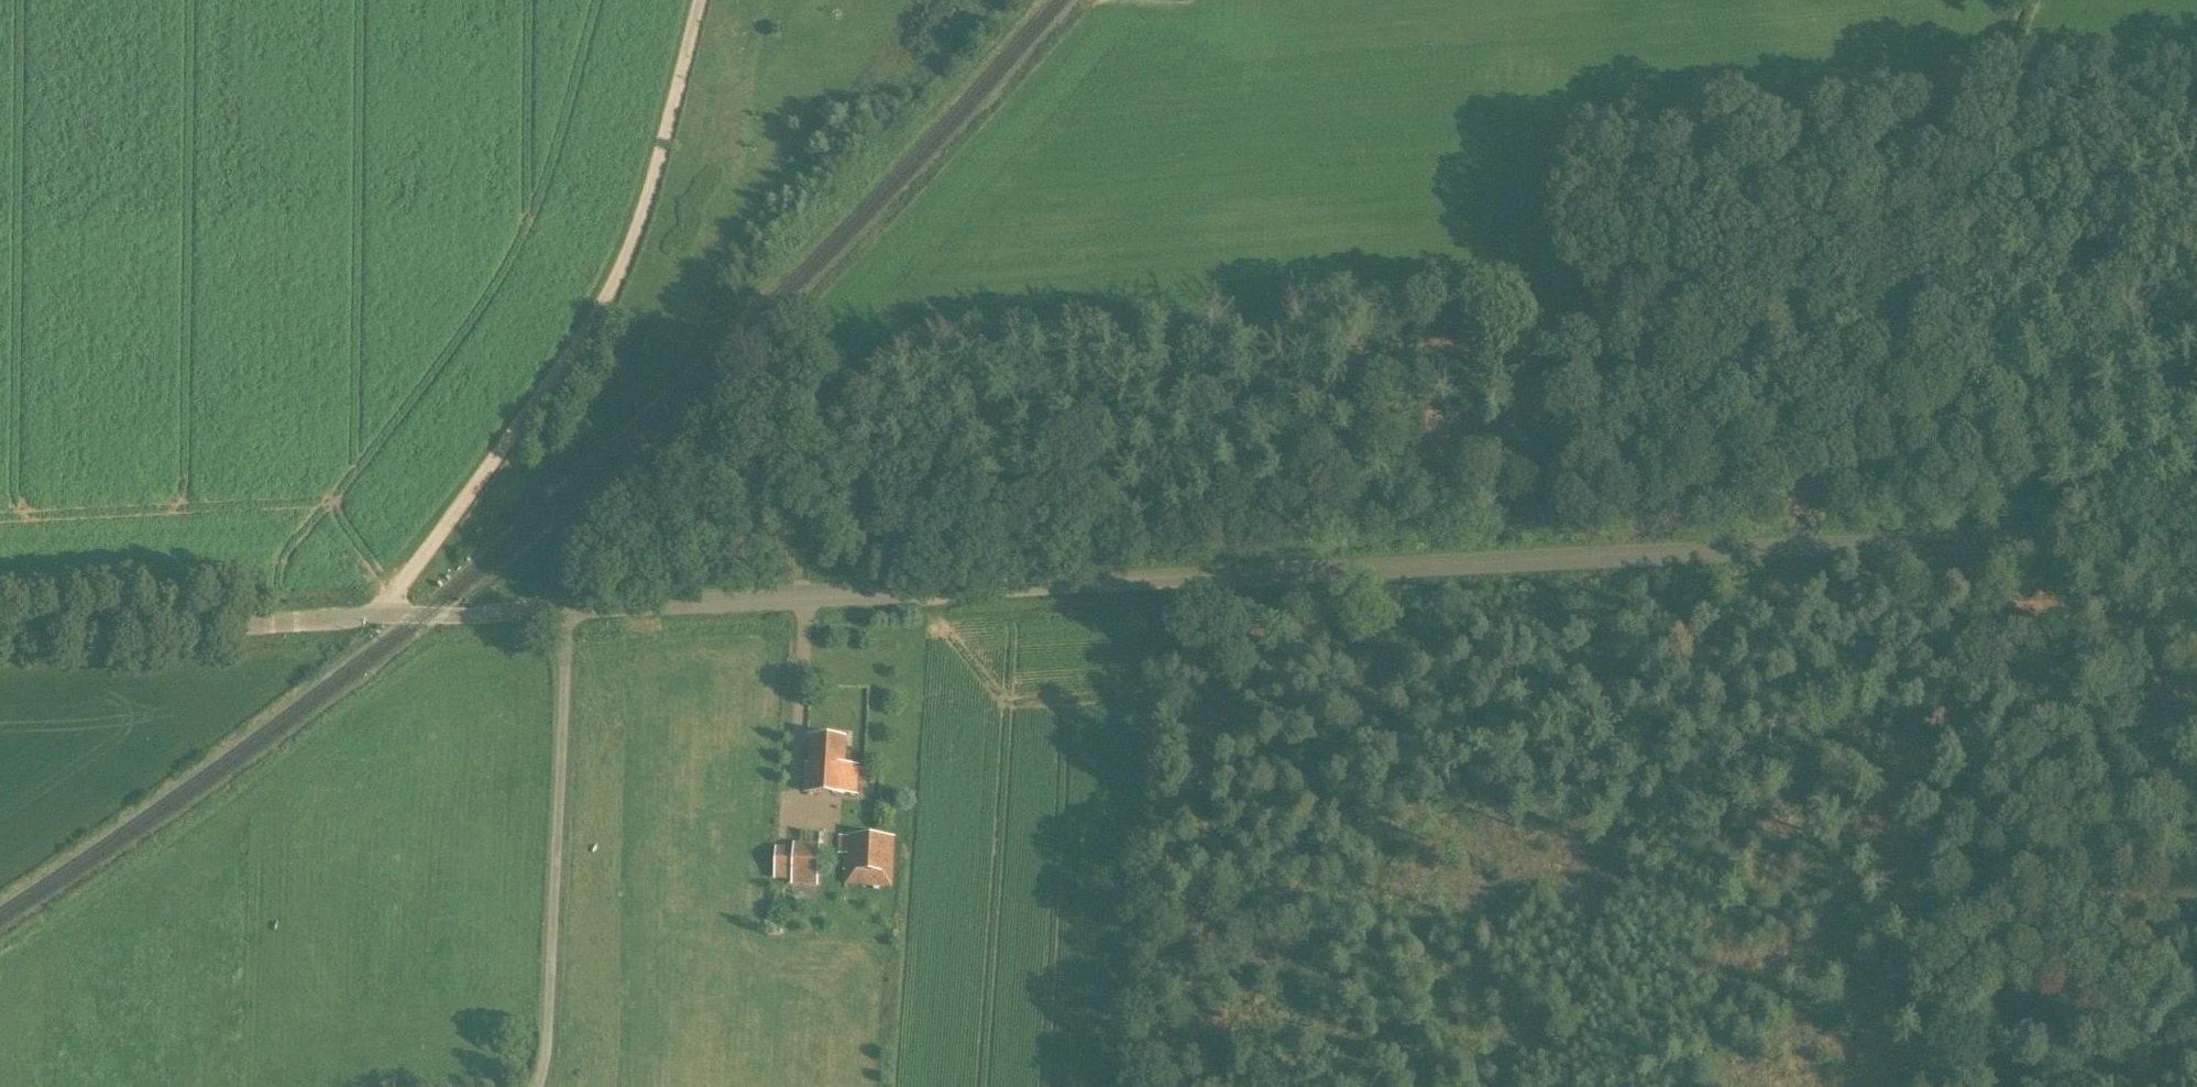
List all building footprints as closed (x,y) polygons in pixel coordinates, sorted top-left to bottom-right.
[(805,791),(854,794),(856,764),(846,763),(847,739),(812,737),(811,766),(806,765),(805,791)] [(845,886),(893,888),(895,836),(847,834),(845,886)] [(792,886),(818,887),(821,844),(794,843),(792,886)]
